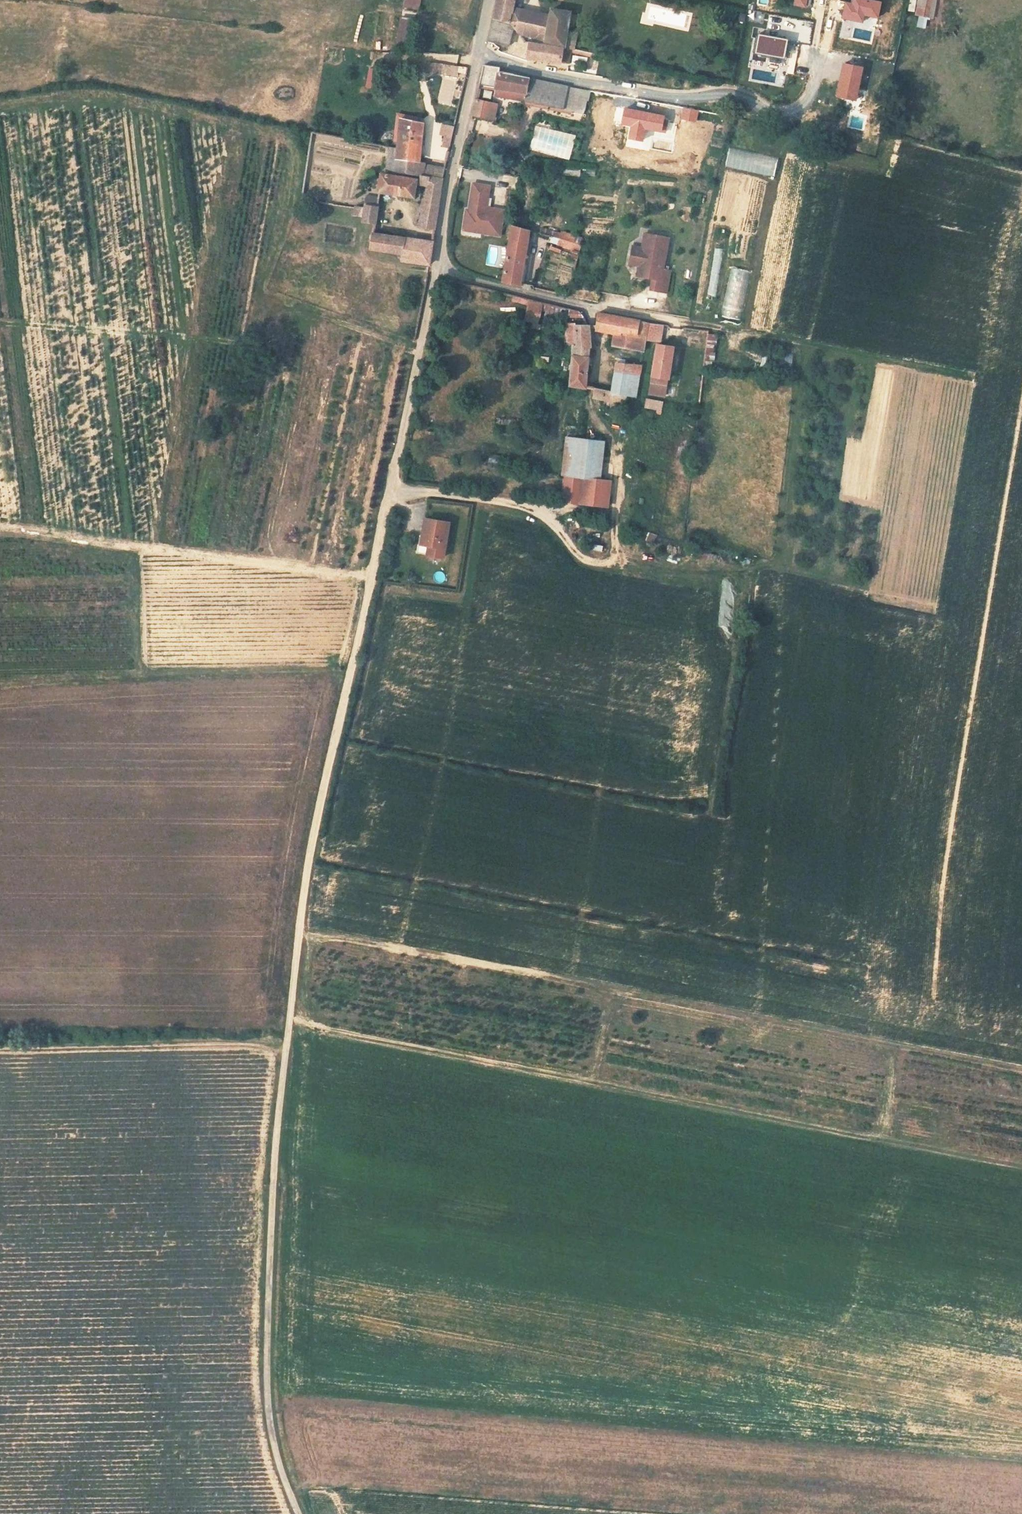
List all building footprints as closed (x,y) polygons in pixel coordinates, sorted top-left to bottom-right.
[(403,8),(419,11),(421,0),(405,0),(403,8)] [(528,9),(514,7),(515,0),(497,0),(492,20),(511,24),(524,36),(528,9)] [(845,2),(842,17),(862,21),(864,14),(877,17),(881,1),(874,0),(853,0),(852,3),(845,2)] [(915,16),(935,18),(936,0),(917,0),(915,16)] [(552,14),(542,12),(537,39),(568,45),(570,39),(571,24),(580,25),(582,13),(578,13),(554,8),(552,14)] [(542,12),(528,9),(524,36),(537,39),(542,12)] [(916,26),(926,28),(928,17),(918,15),(916,26)] [(408,50),(413,19),(399,17),(394,49),(408,50)] [(511,24),(492,20),(491,27),(487,41),(507,45),(511,24)] [(758,36),(756,35),(752,53),(761,54),(761,57),(770,59),(769,62),(779,64),(780,60),(780,58),(786,59),(788,49),(785,49),(783,49),(785,40),(775,38),(775,39),(758,36)] [(837,52),(837,38),(800,37),(800,52),(837,52)] [(580,41),(570,39),(568,45),(567,48),(573,49),(580,50),(580,41)] [(568,68),(573,49),(567,48),(529,41),(526,53),(531,53),(530,60),(568,68)] [(849,52),(847,64),(861,66),(863,54),(849,52)] [(862,67),(843,63),(837,96),(855,100),(862,67)] [(457,74),(457,64),(435,64),(435,73),(457,74)] [(582,112),(586,91),(614,97),(616,87),(595,83),(595,86),(567,81),(566,87),(551,84),(525,79),(493,72),(494,66),(485,64),(481,84),(497,87),(524,93),(522,100),(582,112)] [(382,70),(369,68),(365,88),(379,91),(382,70)] [(567,81),(552,78),(551,84),(566,87),(567,81)] [(524,93),(497,87),(496,95),(522,100),(524,93)] [(474,116),(488,119),(492,102),(478,99),(474,116)] [(411,164),(417,165),(426,109),(413,106),(408,121),(413,122),(412,129),(404,128),(404,151),(403,163),(411,164)] [(442,147),(448,149),(451,134),(445,132),(442,147)] [(774,176),(778,158),(730,148),(726,166),(774,176)] [(416,197),(419,175),(411,173),(411,164),(403,163),(404,151),(393,149),(389,173),(382,172),(378,192),(416,197)] [(424,176),(440,179),(442,164),(427,160),(426,166),(424,176)] [(417,165),(411,164),(411,173),(419,175),(424,176),(426,166),(417,165)] [(440,179),(424,176),(422,185),(427,186),(421,228),(434,231),(437,209),(438,203),(440,179)] [(490,186),(474,183),(469,211),(472,211),(469,231),(499,236),(504,211),(486,208),(490,186)] [(367,222),(376,224),(378,210),(360,207),(359,214),(368,216),(367,222)] [(469,211),(466,210),(463,230),(469,231),(472,211),(469,211)] [(510,238),(527,241),(529,229),(512,226),(510,238)] [(397,249),(401,249),(404,236),(371,231),(370,246),(386,249),(386,255),(396,257),(397,249)] [(567,247),(578,249),(579,242),(573,241),(574,234),(563,232),(561,241),(568,242),(567,247)] [(404,236),(401,249),(400,258),(430,263),(433,240),(404,236)] [(667,239),(643,236),(641,251),(635,255),(634,263),(638,268),(636,278),(647,280),(648,275),(652,276),(650,291),(666,294),(669,272),(662,271),(667,239)] [(519,285),(527,241),(510,238),(502,282),(519,285)] [(635,255),(641,251),(631,249),(628,267),(638,268),(634,263),(635,255)] [(725,291),(744,296),(750,271),(731,266),(725,291)] [(528,299),(524,318),(538,321),(542,302),(528,299)] [(725,304),(722,316),(739,320),(742,308),(725,304)] [(571,318),(586,321),(581,311),(571,308),(571,318)] [(647,330),(649,323),(600,311),(596,331),(614,334),(613,345),(644,349),(647,330)] [(589,348),(592,328),(571,323),(571,328),(567,327),(565,333),(567,346),(571,347),(567,384),(584,387),(586,347),(589,348)] [(649,323),(647,330),(655,332),(657,323),(649,323)] [(713,364),(718,334),(708,332),(703,363),(713,364)] [(672,345),(655,343),(650,384),(667,386),(672,345)] [(792,363),(792,353),(779,354),(779,364),(792,363)] [(611,394),(626,396),(630,364),(615,361),(611,394)] [(641,365),(630,364),(626,396),(637,397),(641,365)] [(626,396),(611,394),(592,391),(590,401),(625,405),(626,396)] [(661,413),(663,403),(648,400),(646,410),(661,413)] [(568,438),(564,472),(582,474),(599,475),(603,441),(568,438)] [(582,474),(564,472),(563,493),(578,495),(582,474)] [(446,522),(423,517),(416,550),(439,556),(446,522)] [(650,532),(645,545),(658,550),(663,537),(650,532)]
